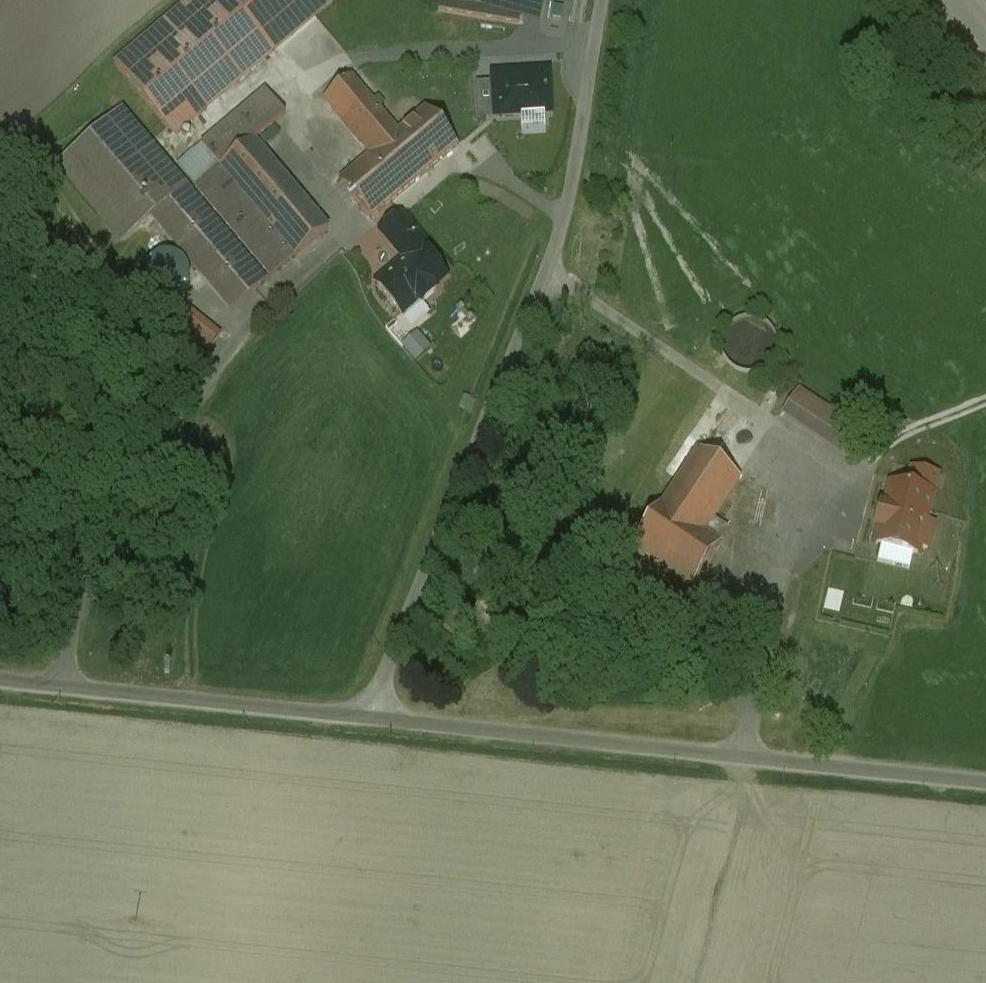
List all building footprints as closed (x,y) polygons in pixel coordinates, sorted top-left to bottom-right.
[(115,65),(176,135),(335,0),(191,0),(115,65)] [(439,11),(519,24),(523,0),(441,0),(439,11)] [(548,74),(494,77),(496,117),(550,114),(548,74)] [(398,133),(351,78),(325,100),(373,155),(383,146),(398,133)] [(286,115),(266,92),(202,146),(221,168),(253,141),(254,142),(286,115)] [(458,146),(426,109),(398,133),(383,146),(415,183),(458,146)] [(155,151),(123,112),(60,164),(124,240),(153,216),(172,239),(233,311),(267,282),(229,238),(230,238),(155,151)] [(254,142),(253,141),(221,168),(296,257),(328,230),(254,142)] [(202,146),(178,166),(196,188),(221,168),(202,146)] [(415,183),(383,146),(373,155),(341,183),(372,220),(415,183)] [(221,168),(196,188),(196,189),(237,238),(271,278),(296,257),(221,168)] [(407,261),(378,285),(402,313),(418,299),(422,304),(437,291),(433,287),(445,276),(415,241),(421,236),(402,215),(382,232),(407,261)] [(162,300),(169,301),(176,299),(182,296),(187,291),(191,284),(191,277),(190,269),(185,262),(179,258),(172,255),(164,255),(156,258),(150,264),(147,271),(146,278),(147,285),(150,292),(155,297),(162,300)] [(218,337),(181,309),(169,325),(206,353),(218,337)] [(757,371),(765,367),(771,360),(774,351),(774,342),(771,334),(765,327),(758,323),(750,321),(742,322),(734,325),(728,331),(724,338),(722,346),(723,354),(726,361),(732,367),(739,372),(748,373),(757,371)] [(419,328),(402,343),(418,361),(434,346),(419,328)] [(631,548),(690,588),(731,528),(715,517),(740,480),(685,442),(711,405),(684,387),(639,454),(678,480),(662,503),(631,548)] [(801,388),(783,415),(849,457),(866,431),(801,388)] [(607,466),(577,511),(631,548),(662,503),(607,466)] [(908,490),(891,486),(885,509),(882,508),(877,527),(881,528),(877,545),(918,555),(920,547),(928,549),(934,526),(926,524),(938,477),(913,471),(908,490)]
